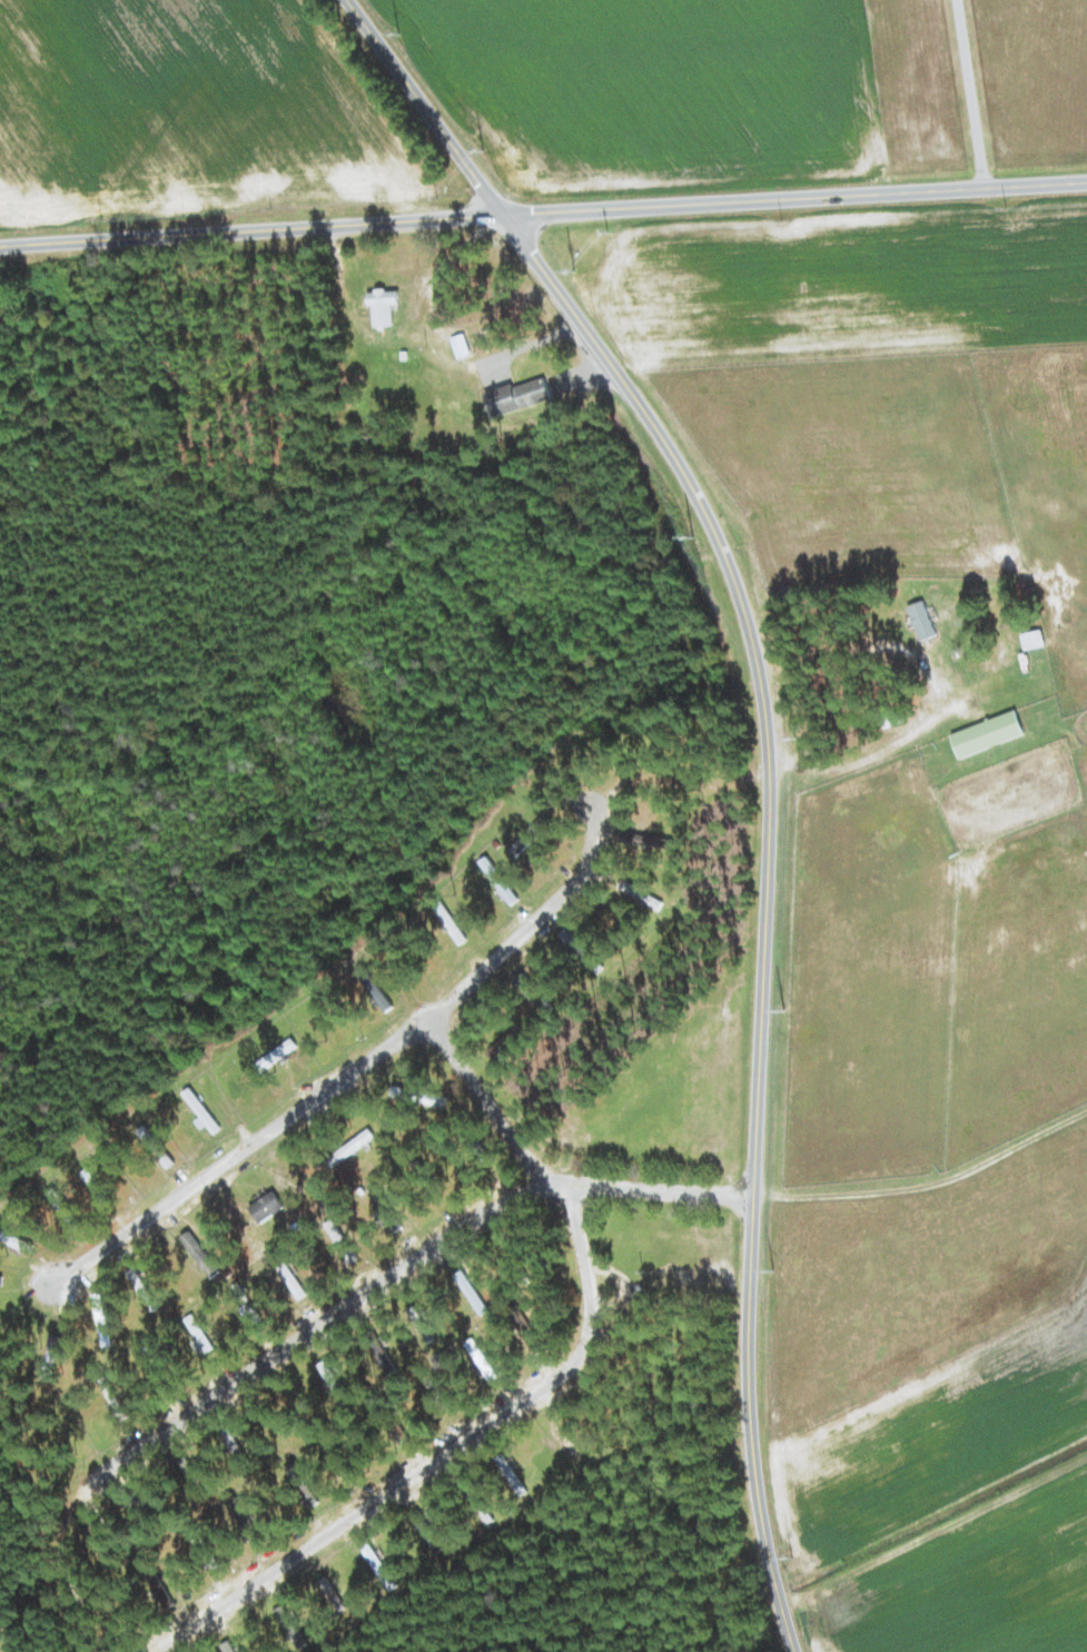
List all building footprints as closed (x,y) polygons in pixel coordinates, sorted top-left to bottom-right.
[(398,304),(398,289),(370,290),(372,327),(393,326),(393,305),(398,304)] [(471,353),(464,333),(451,338),(458,358),(471,353)] [(484,391),(491,417),(552,400),(545,377),(514,385),(514,382),(484,391)] [(937,635),(923,600),(907,606),(920,641),(937,635)] [(1025,650),(1045,645),(1041,629),(1020,634),(1025,650)] [(950,733),(959,758),(1024,734),(1016,710),(950,733)] [(517,858),(538,834),(530,827),(509,851),(517,858)] [(619,843),(661,846),(662,835),(620,833),(619,843)] [(520,899),(488,855),(480,861),(511,905),(520,899)] [(605,965),(571,934),(566,940),(599,971),(605,965)] [(393,1007),(369,967),(360,973),(384,1013),(393,1007)] [(298,1045),(292,1037),(255,1065),(261,1073),(298,1045)] [(201,1129),(207,1125),(213,1133),(221,1128),(191,1087),(183,1093),(200,1117),(195,1121),(201,1129)] [(393,1232),(401,1229),(380,1187),(370,1191),(382,1217),(385,1216),(393,1232)] [(250,1206),(260,1222),(285,1208),(275,1191),(250,1206)] [(212,1277),(221,1270),(189,1230),(180,1238),(212,1277)] [(129,1271),(150,1312),(158,1308),(137,1266),(129,1271)] [(386,1375),(394,1371),(376,1331),(368,1335),(386,1375)] [(486,1524),(494,1520),(488,1508),(480,1512),(486,1524)] [(150,1581),(167,1609),(173,1605),(156,1578),(150,1581)] [(222,1648),(224,1651),(238,1651),(232,1642),(222,1648)]
